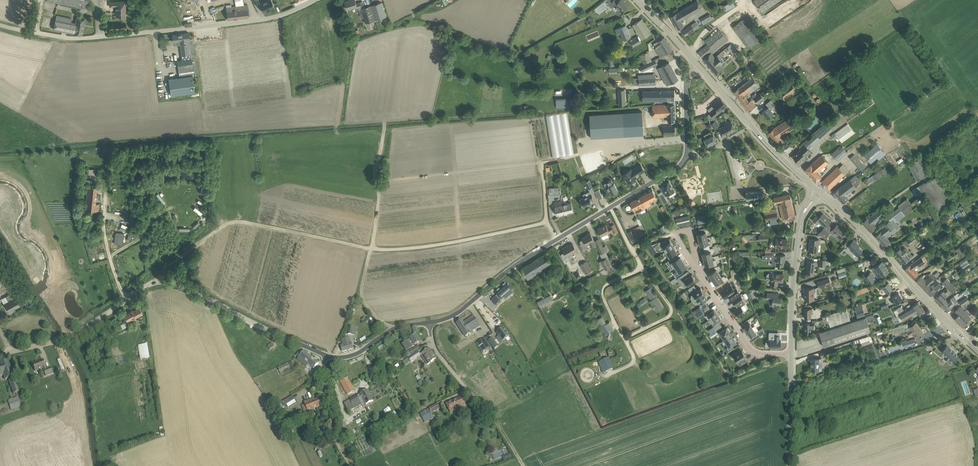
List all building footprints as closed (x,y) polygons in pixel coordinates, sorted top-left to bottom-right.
[(47,1),(60,3),(87,9),(89,0),(47,0),(47,1)] [(268,10),(270,9),(270,10),(271,9),(270,9),(274,7),(271,0),(269,0),(259,4),(263,12),(267,10),(267,11),(268,10)] [(345,1),(345,3),(347,9),(348,9),(349,9),(352,9),(352,7),(355,7),(356,8),(357,7),(361,6),(360,2),(356,3),(355,0),(352,0),(351,0),(348,0),(345,1)] [(604,1),(618,15),(627,6),(623,2),(624,1),(623,0),(620,0),(619,2),(617,0),(605,0),(604,1)] [(764,14),(765,13),(764,12),(780,0),(754,0),(764,14)] [(117,10),(116,10),(116,16),(125,16),(125,11),(126,11),(126,1),(110,2),(110,6),(117,6),(117,10)] [(697,1),(671,16),(678,29),(684,26),(681,21),(702,8),(697,1)] [(378,19),(380,24),(385,22),(383,17),(386,16),(382,2),(361,8),(366,23),(378,19)] [(247,5),(236,6),(237,18),(248,17),(247,5)] [(236,6),(227,7),(228,19),(237,18),(236,6)] [(710,13),(701,19),(704,25),(715,19),(713,16),(712,16),(710,13)] [(56,19),(54,29),(62,31),(68,32),(82,35),(83,30),(85,19),(77,18),(76,19),(76,23),(71,22),(72,18),(56,15),(56,19)] [(733,26),(749,48),(763,37),(747,16),(733,26)] [(637,31),(636,32),(637,34),(638,34),(639,35),(638,36),(633,39),(630,41),(633,47),(641,42),(640,40),(651,33),(642,19),(633,25),(637,31)] [(615,29),(617,34),(621,33),(624,40),(631,37),(626,25),(615,29)] [(682,31),(686,36),(695,30),(691,25),(682,31)] [(702,49),(698,52),(703,58),(707,55),(713,50),(714,51),(728,39),(719,28),(705,40),(708,44),(702,49)] [(189,33),(172,35),(173,41),(178,41),(178,44),(180,44),(182,60),(177,61),(179,75),(195,73),(194,68),(196,68),(192,39),(190,39),(189,33)] [(655,49),(657,51),(669,44),(664,37),(654,43),(656,48),(655,49)] [(733,54),(737,50),(732,43),(727,47),(727,46),(715,57),(711,52),(703,59),(716,74),(723,67),(721,65),(733,54)] [(669,44),(657,51),(660,57),(663,55),(666,54),(672,50),(669,44)] [(652,61),(639,67),(641,71),(645,70),(653,66),(654,68),(658,66),(655,59),(652,60),(652,61)] [(662,76),(667,85),(678,79),(669,62),(661,66),(658,68),(662,76)] [(748,80),(733,92),(749,111),(753,108),(756,106),(751,100),(749,101),(745,97),(744,95),(745,94),(747,93),(748,94),(752,91),(752,92),(760,86),(751,74),(750,74),(746,77),(748,80)] [(195,92),(192,75),(169,79),(171,96),(195,92)] [(638,76),(633,76),(634,86),(639,85),(656,84),(657,84),(656,75),(638,77),(638,76)] [(777,90),(784,100),(800,88),(793,79),(777,90)] [(642,90),(643,100),(675,100),(674,90),(642,90)] [(757,96),(754,99),(757,103),(764,98),(760,93),(759,95),(758,95),(757,96)] [(576,98),(556,99),(557,107),(576,106),(576,98)] [(711,123),(716,119),(717,118),(715,115),(727,105),(721,98),(713,105),(716,108),(707,115),(709,120),(710,124),(711,123)] [(762,112),(768,118),(774,113),(770,109),(774,105),(770,100),(766,104),(768,107),(762,112)] [(653,117),(668,116),(668,121),(675,121),(675,104),(652,105),(653,117)] [(643,106),(625,109),(627,123),(645,121),(643,106)] [(552,156),(574,153),(567,111),(546,115),(552,156)] [(623,112),(589,114),(591,138),(624,136),(623,112)] [(795,115),(801,123),(805,120),(799,112),(795,115)] [(773,129),(768,132),(776,143),(780,140),(783,137),(782,136),(798,125),(791,116),(773,129)] [(811,152),(809,149),(836,124),(832,119),(804,144),(805,145),(800,150),(793,156),(799,163),(806,157),(811,152)] [(716,120),(711,124),(715,129),(720,125),(716,120)] [(719,128),(723,137),(727,135),(726,134),(735,129),(731,121),(726,123),(727,124),(719,128)] [(848,124),(835,133),(842,142),(854,133),(848,124)] [(661,126),(659,127),(660,132),(664,132),(664,134),(670,134),(675,134),(675,127),(675,126),(664,126),(661,126)] [(705,138),(704,139),(707,146),(717,141),(713,134),(711,135),(710,132),(704,135),(705,138)] [(782,147),(785,150),(786,151),(796,142),(793,139),(788,143),(788,142),(782,147)] [(842,144),(831,153),(837,160),(848,151),(842,144)] [(864,155),(871,163),(876,158),(883,152),(884,151),(877,144),(864,155)] [(885,154),(883,152),(876,158),(878,160),(885,154)] [(861,170),(866,167),(855,153),(850,157),(861,170)] [(822,155),(805,170),(815,182),(822,176),(818,172),(828,162),(822,155)] [(922,158),(908,165),(916,181),(928,175),(925,169),(927,168),(922,158)] [(623,174),(629,182),(637,177),(636,176),(645,170),(641,164),(632,170),(631,169),(623,174)] [(822,182),(829,189),(838,181),(842,177),(845,174),(849,171),(843,164),(839,168),(838,166),(822,182)] [(865,181),(868,185),(876,179),(877,181),(888,174),(884,168),(865,181)] [(939,174),(919,186),(923,192),(925,191),(937,211),(954,201),(939,174)] [(850,179),(833,192),(843,203),(848,199),(845,195),(861,183),(855,175),(850,179),(851,179),(850,179)] [(610,186),(606,188),(608,192),(610,191),(611,194),(618,191),(614,183),(613,184),(611,180),(608,182),(610,186)] [(662,188),(666,196),(675,191),(669,181),(662,185),(663,187),(662,188)] [(97,186),(87,185),(85,210),(99,211),(99,204),(95,204),(97,186)] [(652,190),(630,202),(634,210),(640,207),(641,210),(647,207),(645,204),(656,198),(652,190)] [(763,193),(763,192),(761,191),(762,191),(761,190),(761,191),(758,191),(758,190),(757,190),(757,191),(746,192),(747,199),(758,198),(759,198),(758,197),(759,197),(762,196),(762,197),(762,196),(763,195),(763,194),(763,193)] [(580,199),(583,207),(584,207),(583,207),(592,203),(591,199),(593,198),(594,198),(590,191),(588,192),(589,195),(580,199)] [(794,216),(790,199),(791,199),(790,194),(774,197),(775,203),(781,201),(781,204),(779,204),(782,219),(784,218),(794,216)] [(887,221),(892,217),(910,203),(907,199),(899,205),(900,207),(885,218),(887,221)] [(555,203),(555,206),(557,215),(573,212),(571,202),(564,203),(564,200),(555,203)] [(910,203),(892,217),(893,218),(890,221),(889,220),(884,225),(886,227),(881,231),(875,236),(884,246),(890,241),(887,237),(899,227),(896,223),(906,215),(902,210),(910,203)] [(877,223),(876,222),(888,212),(882,206),(868,218),(868,217),(862,222),(870,231),(876,226),(875,225),(877,223)] [(770,219),(771,223),(779,222),(776,209),(764,211),(766,220),(770,219)] [(820,222),(825,227),(831,221),(823,213),(819,217),(817,215),(813,220),(817,224),(820,222)] [(688,214),(677,216),(679,224),(689,222),(688,214)] [(707,216),(697,218),(698,224),(708,222),(707,216)] [(943,220),(933,227),(935,231),(945,225),(943,220)] [(598,229),(602,236),(610,232),(609,231),(613,230),(614,232),(615,234),(618,232),(617,230),(614,224),(611,226),(611,227),(608,228),(606,224),(598,229)] [(832,230),(830,232),(838,240),(845,232),(837,224),(832,230)] [(631,230),(627,232),(632,242),(645,236),(642,231),(639,232),(637,227),(631,230)] [(709,232),(708,227),(699,229),(700,233),(697,234),(699,240),(708,237),(707,234),(708,234),(709,232)] [(122,244),(124,233),(116,232),(115,243),(122,244)] [(583,239),(580,241),(584,249),(595,244),(594,241),(594,240),(590,232),(587,234),(587,235),(583,237),(583,239)] [(912,235),(904,242),(908,247),(916,240),(912,235)] [(708,237),(699,240),(700,245),(703,245),(704,248),(710,247),(709,246),(712,245),(712,241),(711,241),(709,241),(708,237)] [(771,238),(771,242),(775,243),(775,246),(777,247),(779,248),(780,247),(786,248),(787,239),(776,238),(771,238)] [(810,242),(811,243),(810,251),(818,252),(819,239),(810,238),(810,242)] [(665,240),(658,242),(665,252),(666,251),(674,246),(670,241),(667,243),(665,240)] [(848,245),(852,248),(851,250),(857,255),(862,250),(856,244),(857,243),(853,240),(848,245)] [(562,248),(565,253),(567,257),(577,251),(573,243),(569,245),(562,248)] [(597,247),(601,254),(606,252),(605,250),(603,247),(602,244),(597,247)] [(960,246),(955,249),(958,253),(956,255),(958,258),(960,256),(961,257),(964,256),(965,254),(963,251),(965,250),(962,245),(960,246)] [(674,246),(666,251),(669,256),(677,251),(674,246)] [(900,247),(895,252),(904,263),(909,258),(906,254),(909,252),(904,246),(902,249),(900,247)] [(705,252),(702,253),(704,259),(713,257),(712,253),(713,253),(714,252),(713,247),(710,248),(710,247),(704,248),(705,252)] [(521,268),(529,280),(544,271),(542,268),(551,262),(545,254),(521,268)] [(772,260),(772,265),(776,265),(778,265),(783,266),(784,260),(785,260),(785,255),(780,255),(777,254),(777,260),(772,260)] [(5,286),(14,281),(0,255),(0,276),(5,286)] [(680,256),(672,262),(675,267),(683,261),(680,256)] [(608,257),(599,262),(602,267),(604,266),(606,269),(611,267),(610,264),(611,264),(608,257)] [(715,260),(713,260),(713,257),(704,259),(705,265),(708,264),(709,267),(717,265),(716,260),(715,260)] [(910,265),(905,270),(913,278),(919,273),(914,269),(919,265),(919,266),(925,262),(921,257),(910,265)] [(966,258),(959,263),(963,268),(970,263),(966,258)] [(821,259),(820,269),(824,269),(825,266),(830,267),(831,261),(829,261),(829,260),(821,259)] [(580,265),(586,275),(592,271),(587,261),(580,265)] [(683,261),(675,267),(678,272),(687,266),(683,261)] [(806,273),(814,274),(815,266),(816,266),(816,262),(807,261),(806,273)] [(875,266),(871,268),(878,278),(882,275),(882,276),(889,271),(882,261),(875,266)] [(718,271),(719,270),(720,268),(717,266),(715,267),(716,269),(709,274),(712,279),(720,274),(718,271)] [(845,268),(837,270),(838,274),(842,273),(843,277),(847,275),(845,268)] [(956,271),(952,275),(957,280),(961,276),(956,271)] [(864,277),(867,281),(869,285),(876,280),(871,272),(864,277)] [(771,285),(777,286),(778,281),(783,281),(784,274),(772,273),(771,280),(772,280),(771,285)] [(683,274),(678,278),(680,282),(684,279),(688,285),(696,280),(692,274),(688,276),(685,277),(683,274)] [(723,276),(722,277),(720,274),(712,279),(716,284),(723,279),(724,281),(727,280),(725,276),(723,276)] [(916,281),(922,288),(932,278),(934,281),(936,279),(937,278),(932,274),(930,276),(926,280),(921,276),(916,281)] [(825,279),(817,281),(818,282),(819,287),(827,284),(831,282),(830,279),(830,278),(825,279)] [(934,281),(932,278),(922,288),(931,296),(937,290),(942,285),(936,279),(934,281)] [(946,279),(943,282),(953,293),(955,291),(956,292),(959,290),(958,289),(959,288),(957,286),(957,287),(955,285),(953,283),(951,284),(946,279)] [(879,288),(881,290),(884,288),(886,293),(893,289),(888,282),(882,286),(879,288)] [(731,299),(740,293),(736,287),(734,289),(731,284),(720,291),(725,298),(729,296),(730,296),(732,298),(730,298),(731,299)] [(511,290),(507,285),(502,289),(501,288),(495,293),(497,296),(492,300),(496,305),(500,302),(505,298),(504,297),(511,290)] [(651,299),(658,294),(652,285),(645,291),(651,299)] [(704,293),(701,288),(697,290),(696,289),(697,288),(694,285),(688,289),(691,292),(692,291),(693,293),(694,294),(693,295),(694,295),(695,298),(694,298),(695,299),(704,293)] [(1,299),(4,305),(5,304),(9,312),(21,305),(17,297),(15,298),(9,287),(2,291),(4,295),(5,295),(6,296),(1,299)] [(815,288),(804,288),(804,294),(805,294),(805,300),(813,300),(813,292),(814,292),(815,292),(816,291),(815,288)] [(944,291),(936,298),(942,304),(947,300),(945,298),(950,293),(948,290),(945,293),(944,291)] [(767,292),(766,299),(772,299),(772,304),(770,304),(770,308),(776,308),(776,305),(777,305),(780,305),(781,297),(778,297),(779,294),(773,293),(768,293),(767,292)] [(891,300),(893,304),(896,302),(896,303),(903,299),(899,292),(892,296),(894,299),(891,300)] [(704,300),(707,298),(704,293),(695,299),(696,300),(698,302),(699,302),(700,303),(701,305),(700,306),(702,309),(708,305),(705,302),(704,300)] [(550,294),(537,301),(540,306),(553,299),(550,294)] [(741,295),(732,301),(734,305),(735,305),(737,308),(733,311),(737,316),(745,311),(741,306),(745,303),(743,299),(741,295)] [(656,296),(649,301),(652,305),(651,305),(654,309),(655,309),(657,312),(664,307),(656,296)] [(947,300),(942,304),(947,311),(951,307),(955,304),(956,305),(959,302),(953,297),(950,298),(948,301),(947,300)] [(964,312),(962,310),(977,301),(976,297),(960,307),(959,306),(959,307),(955,310),(958,314),(954,318),(963,327),(967,322),(963,319),(969,313),(966,310),(964,312)] [(959,302),(962,306),(969,300),(967,297),(959,302)] [(912,306),(907,309),(909,312),(908,313),(910,316),(911,316),(917,312),(918,314),(924,310),(918,301),(912,306)] [(702,309),(702,310),(704,313),(706,312),(710,319),(718,314),(715,309),(712,311),(708,305),(702,309)] [(909,312),(907,309),(904,311),(901,306),(894,311),(900,322),(910,316),(908,313),(909,312)] [(124,315),(127,321),(131,319),(132,320),(143,314),(139,307),(133,311),(133,310),(124,315)] [(831,328),(819,332),(824,347),(867,333),(868,336),(872,334),(868,322),(866,316),(851,321),(846,309),(826,315),(827,318),(829,321),(831,328)] [(718,314),(710,319),(715,326),(713,327),(716,330),(722,326),(718,321),(721,319),(718,314)] [(873,314),(866,316),(868,322),(875,320),(873,314)] [(823,319),(820,320),(822,324),(829,321),(827,318),(826,315),(822,317),(823,319)] [(457,323),(465,337),(471,333),(470,332),(480,326),(474,316),(464,323),(462,320),(457,323)] [(615,329),(611,320),(606,323),(603,316),(598,318),(605,333),(615,329)] [(756,330),(762,327),(756,316),(751,319),(756,330)] [(749,324),(748,323),(745,325),(745,326),(744,327),(751,336),(757,332),(759,336),(765,332),(762,327),(755,331),(750,323),(749,324)] [(815,323),(805,323),(805,332),(811,332),(811,328),(815,328),(815,323)] [(893,331),(908,326),(907,323),(903,324),(902,325),(892,328),(883,331),(884,334),(893,331)] [(916,323),(909,327),(910,329),(907,331),(909,335),(913,333),(916,338),(919,337),(921,336),(922,336),(921,335),(923,334),(916,323)] [(357,327),(349,326),(348,334),(356,335),(357,327)] [(732,334),(729,331),(730,331),(728,327),(727,328),(726,327),(719,332),(720,332),(719,332),(724,340),(724,339),(732,334)] [(499,336),(497,338),(500,342),(503,341),(509,336),(503,328),(497,333),(499,336)] [(736,342),(736,341),(736,340),(734,337),(734,338),(732,334),(724,339),(727,343),(723,346),(728,353),(734,348),(732,345),(736,342)] [(407,341),(408,343),(411,348),(420,342),(416,335),(410,339),(407,341)] [(860,337),(860,342),(863,342),(863,344),(873,343),(872,335),(860,337)] [(765,342),(765,346),(769,346),(769,347),(774,347),(774,348),(778,348),(778,347),(779,347),(779,340),(778,340),(778,336),(773,336),(773,337),(773,340),(769,340),(769,342),(765,342)] [(342,343),(340,344),(342,351),(353,348),(351,341),(350,341),(349,337),(341,340),(342,343)] [(492,337),(488,341),(492,346),(496,342),(492,337)] [(485,338),(477,343),(482,352),(490,346),(485,338)] [(903,342),(889,347),(890,351),(904,346),(903,342)] [(146,344),(138,345),(140,359),(149,358),(146,344)] [(418,345),(409,351),(412,355),(418,351),(420,349),(418,345)] [(947,345),(941,351),(949,358),(947,360),(951,364),(959,356),(947,345)] [(420,354),(427,364),(436,359),(429,348),(420,354)] [(741,349),(733,355),(740,365),(747,361),(745,357),(746,356),(744,353),(745,352),(743,349),(742,350),(741,349)] [(300,350),(296,355),(299,357),(297,359),(306,367),(309,364),(312,367),(314,369),(319,363),(304,351),(303,353),(300,350)] [(412,355),(408,357),(411,362),(421,356),(418,351),(412,355)] [(608,358),(600,362),(605,372),(613,369),(608,358)] [(821,358),(811,358),(811,370),(821,370),(821,358)] [(44,370),(46,376),(53,373),(51,368),(46,369),(46,368),(46,367),(43,360),(32,364),(35,371),(43,368),(44,370)] [(3,375),(5,380),(14,377),(8,361),(0,364),(0,377),(3,375)] [(292,361),(278,367),(281,375),(285,374),(284,371),(294,367),(292,361)] [(9,380),(14,394),(19,392),(14,378),(9,380)] [(341,381),(348,395),(355,391),(348,378),(341,381)] [(9,405),(11,410),(21,407),(18,397),(12,399),(9,391),(6,392),(5,389),(0,390),(0,408),(9,405)] [(361,394),(344,403),(349,412),(362,404),(360,401),(364,400),(366,405),(373,401),(367,390),(361,394)] [(282,402),(286,409),(296,403),(292,396),(282,402)] [(446,403),(450,413),(466,406),(462,396),(446,403)] [(314,398),(312,399),(315,408),(324,405),(321,398),(315,400),(314,398)] [(315,408),(312,399),(304,402),(308,411),(315,408)] [(420,414),(425,422),(434,417),(432,413),(440,409),(437,403),(429,408),(429,409),(420,414)] [(339,434),(332,420),(327,423),(333,436),(339,434)]
